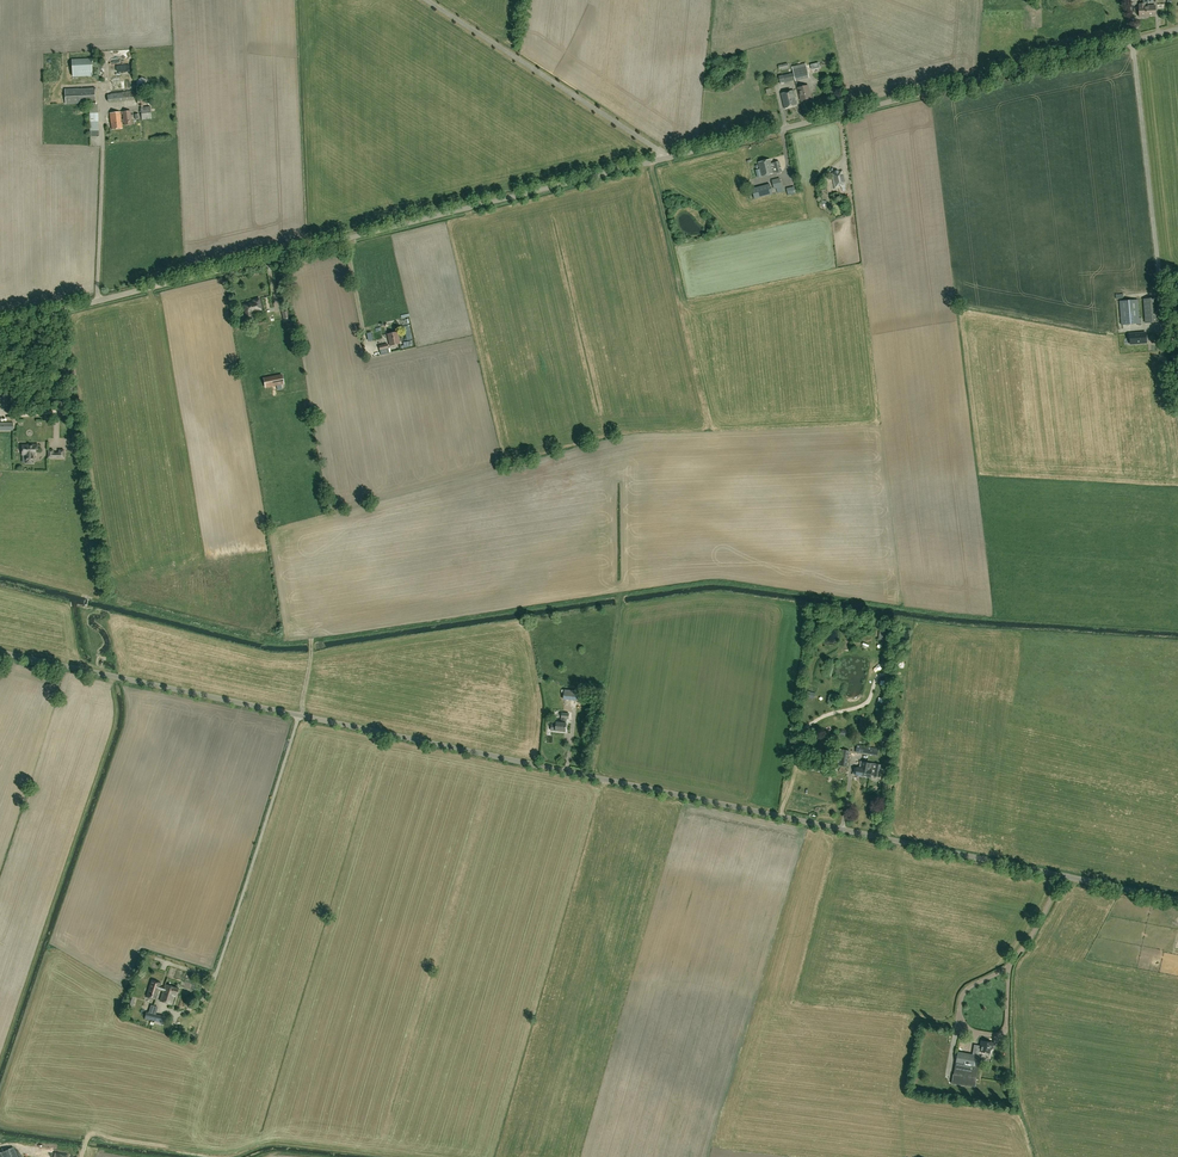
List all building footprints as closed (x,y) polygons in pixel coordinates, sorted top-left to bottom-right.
[(1155,6),(1147,6),(1145,6),(1145,4),(1139,4),(1139,6),(1139,17),(1147,16),(1147,15),(1156,15),(1155,6)] [(107,56),(131,55),(130,46),(104,48),(104,52),(105,52),(105,53),(107,53),(107,56)] [(72,60),(73,77),(92,76),(91,59),(72,60)] [(113,64),(114,71),(120,71),(120,76),(131,76),(131,63),(113,64)] [(794,71),(796,80),(811,76),(809,67),(794,71)] [(795,80),(793,73),(783,76),(784,82),(795,80)] [(147,81),(140,78),(135,82),(135,88),(142,90),(147,86),(147,81)] [(808,86),(798,88),(801,101),(811,98),(808,86)] [(94,88),(77,89),(65,89),(65,104),(78,103),(95,102),(94,88)] [(781,94),(784,109),(797,106),(794,91),(781,94)] [(124,92),(110,94),(107,94),(108,102),(137,99),(136,92),(124,93),(124,92)] [(140,108),(142,120),(151,119),(150,107),(140,108)] [(123,119),(121,119),(121,123),(124,122),(124,125),(132,124),(131,117),(133,117),(133,115),(131,115),(130,111),(122,112),(123,119)] [(121,123),(121,119),(120,112),(110,113),(112,130),(122,128),(121,123)] [(772,164),(770,159),(759,162),(762,176),(777,172),(778,174),(782,173),(781,171),(782,171),(780,162),(772,164)] [(841,185),(842,187),(843,191),(846,191),(842,170),(839,171),(839,173),(836,174),(835,172),(832,172),(835,189),(839,188),(838,186),(841,185)] [(780,178),(772,180),(774,189),(778,188),(778,190),(783,189),(780,178)] [(754,198),(772,194),(770,184),(752,189),(754,198)] [(788,195),(795,193),(794,187),(786,188),(788,195)] [(243,304),(246,314),(247,320),(253,318),(252,313),(262,310),(259,298),(253,300),(254,302),(243,304)] [(1158,298),(1144,299),(1146,323),(1160,321),(1158,298)] [(1120,301),(1122,325),(1138,323),(1138,325),(1142,325),(1142,323),(1140,323),(1138,299),(1120,301)] [(282,310),(285,321),(290,320),(288,308),(282,310)] [(398,344),(396,332),(387,334),(389,346),(398,344)] [(1146,343),(1146,333),(1129,334),(1130,344),(1146,343)] [(381,355),(390,353),(387,344),(379,346),(381,355)] [(266,387),(274,385),(275,391),(284,389),(283,383),(282,374),(264,378),(266,387)] [(0,422),(0,430),(13,431),(13,422),(0,422)] [(31,445),(22,445),(22,447),(21,447),(21,452),(22,452),(22,455),(25,455),(25,463),(28,463),(34,463),(34,455),(36,455),(36,450),(38,450),(38,445),(31,445)] [(563,689),(563,699),(577,700),(578,690),(563,689)] [(567,718),(569,718),(569,714),(562,713),(561,722),(556,722),(556,725),(552,724),(551,730),(566,731),(566,727),(567,727),(567,724),(566,724),(567,718)] [(856,752),(878,756),(879,749),(858,745),(856,752)] [(847,766),(850,750),(842,749),(840,765),(847,766)] [(869,777),(871,763),(860,761),(859,768),(857,768),(856,775),(869,777)] [(882,764),(871,763),(869,777),(871,777),(871,774),(874,774),(874,776),(880,777),(882,764)] [(159,989),(161,990),(162,986),(160,986),(161,983),(152,980),(147,996),(156,999),(159,989)] [(164,987),(162,986),(161,990),(163,990),(160,1000),(171,1004),(174,995),(176,995),(178,988),(165,984),(164,987)] [(166,1016),(165,1016),(155,1014),(146,1012),(145,1018),(164,1023),(166,1017),(166,1016)] [(990,1053),(991,1048),(994,1049),(995,1045),(991,1045),(992,1042),(982,1040),(981,1046),(976,1045),(974,1055),(958,1052),(956,1063),(962,1064),(961,1069),(963,1070),(962,1075),(977,1078),(978,1072),(981,1055),(989,1056),(990,1053)] [(0,1153),(0,1156),(17,1156),(13,1147),(0,1153)]
